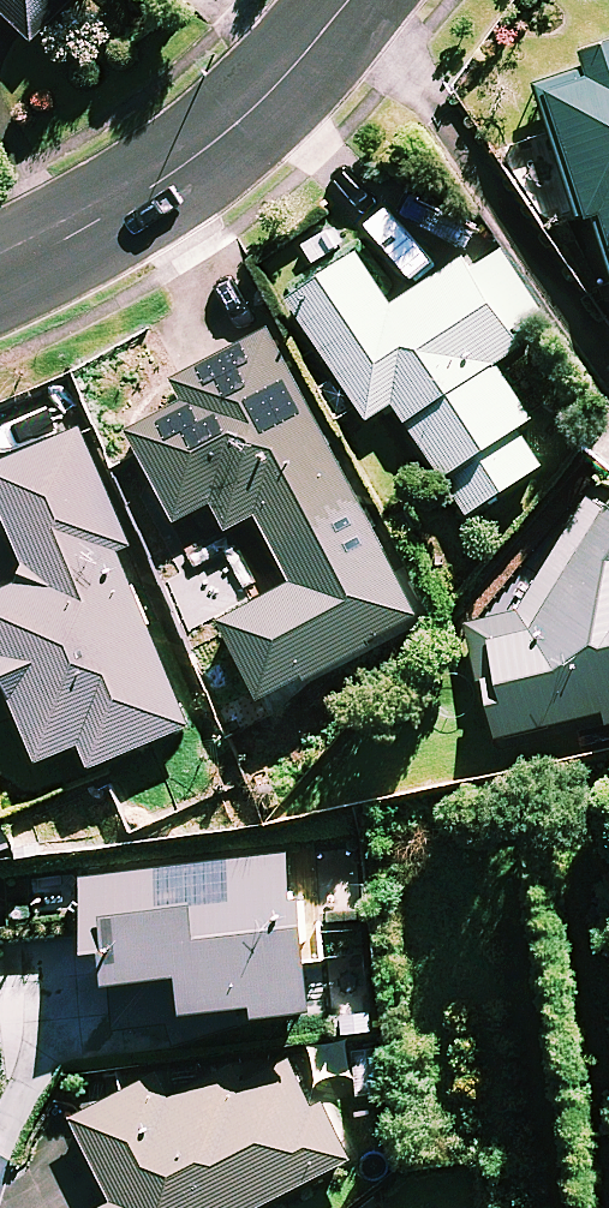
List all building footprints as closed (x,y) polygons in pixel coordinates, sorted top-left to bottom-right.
[(37,43),(78,0),(0,0),(0,7),(37,43)] [(585,57),(592,78),(546,94),(589,218),(600,214),(608,240),(608,49),(585,57)] [(543,313),(496,242),(395,309),(361,256),(293,300),(372,421),(398,404),(472,516),(544,469),(520,432),(535,422),(498,366),(525,348),(514,332),(543,313)] [(132,431),(183,525),(168,544),(189,554),(209,572),(218,537),(260,515),(321,628),(381,596),(363,563),(387,551),(271,333),(179,382),(189,401),(132,431)] [(0,595),(0,662),(41,763),(86,745),(95,768),(193,727),(153,630),(162,626),(83,432),(0,466),(0,498),(34,581),(0,595)] [(596,504),(584,498),(517,612),(471,625),(503,740),(608,710),(608,711),(608,511),(596,504)] [(314,967),(327,965),(321,919),(357,914),(349,847),(87,880),(96,953),(110,951),(119,1023),(121,1035),(176,1028),(178,1045),(264,1034),(262,1018),(319,1011),(314,967)] [(354,1159),(327,1106),(317,1111),(291,1061),(246,1084),(237,1066),(172,1100),(160,1078),(76,1122),(120,1207),(118,1207),(261,1207),(354,1159)] [(373,1200),(362,1207),(374,1207),(373,1200)]
